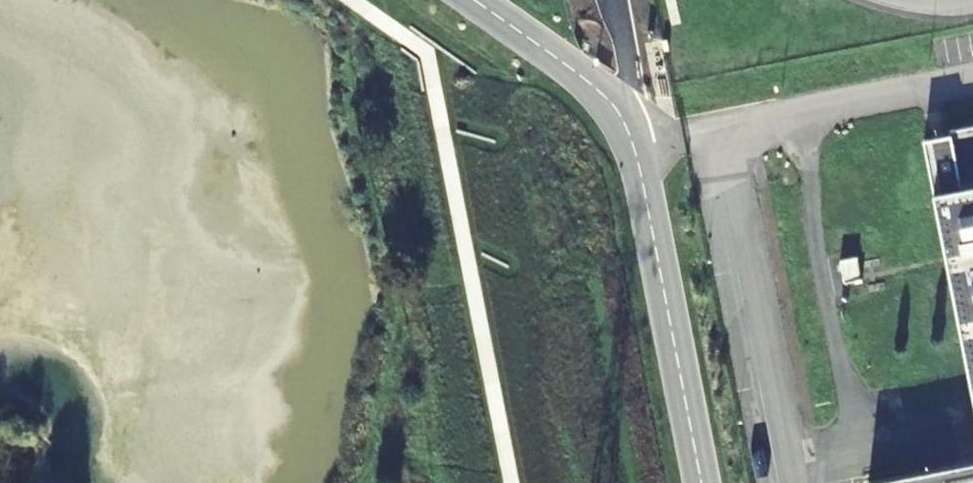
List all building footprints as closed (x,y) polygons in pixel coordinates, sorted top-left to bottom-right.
[(972,355),(972,124),(956,127),(930,138),(972,355)] [(925,482),(972,482),(972,474),(925,482)]
